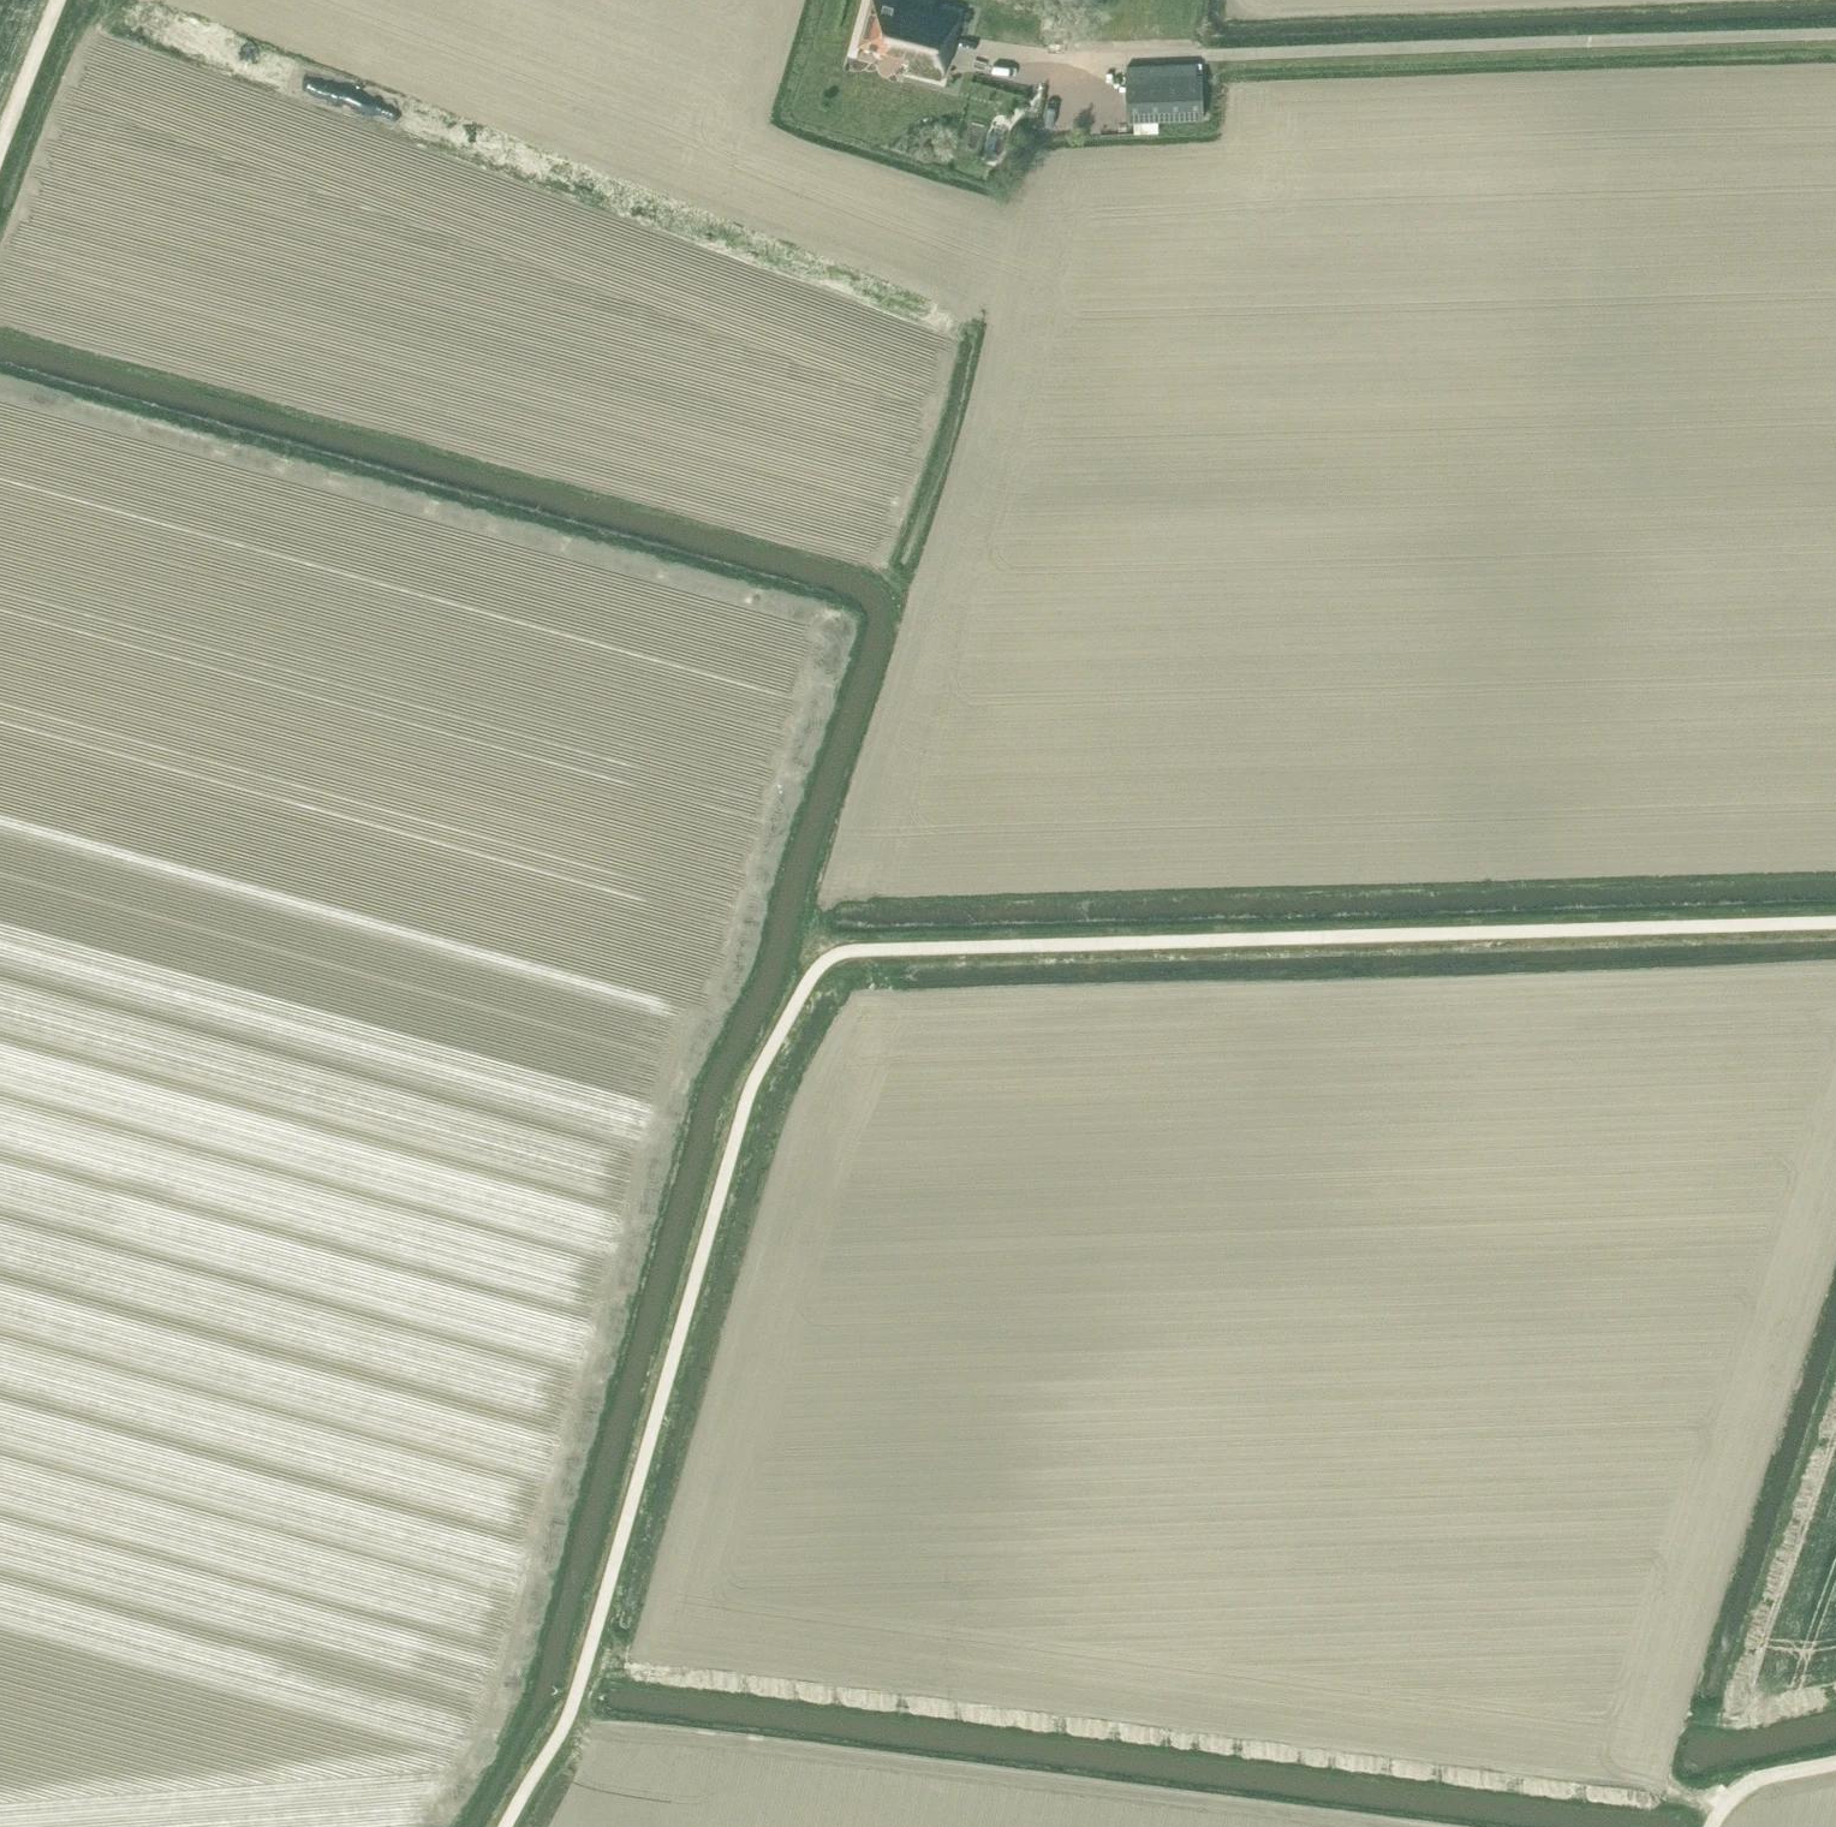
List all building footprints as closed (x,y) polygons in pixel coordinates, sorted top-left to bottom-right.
[(909,60),(906,70),(942,79),(959,15),(904,0),(872,0),(861,43),(882,49),(881,53),(909,60)] [(1127,77),(1129,122),(1203,119),(1201,75),(1127,77)]
